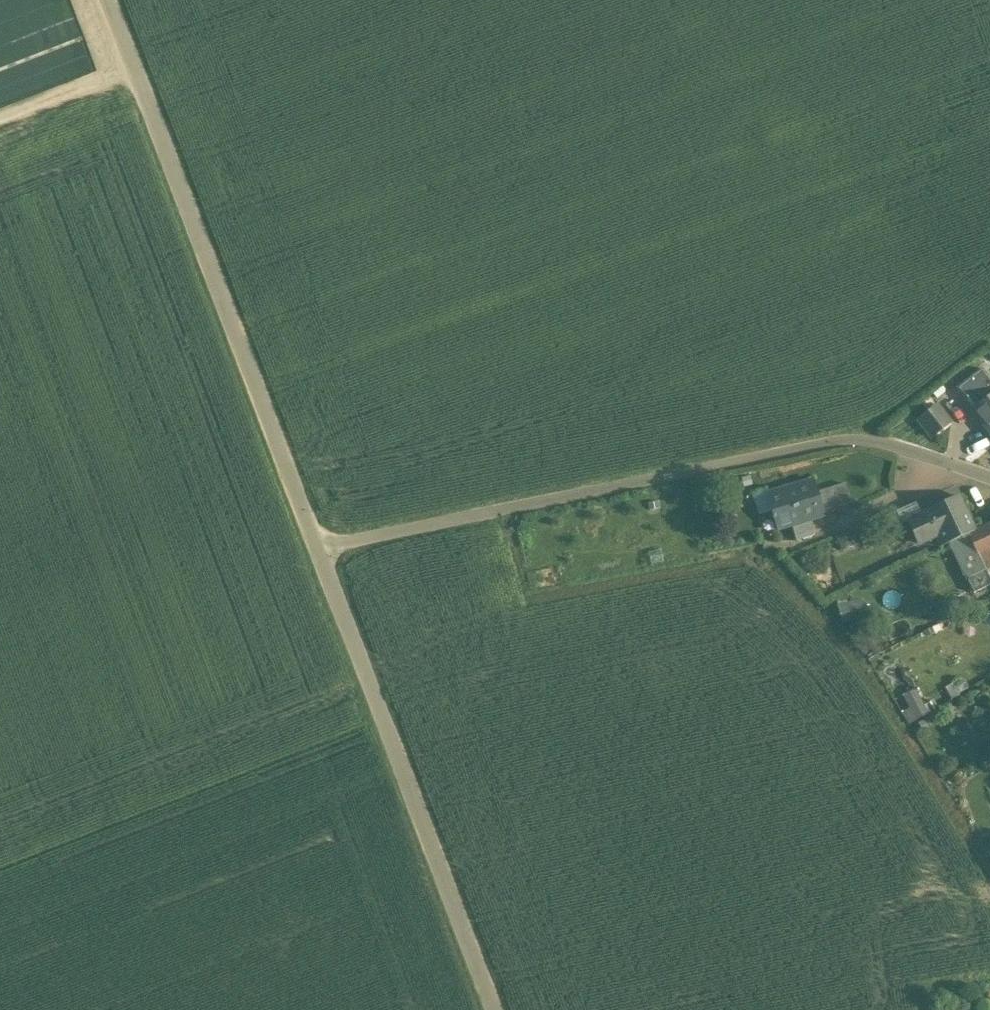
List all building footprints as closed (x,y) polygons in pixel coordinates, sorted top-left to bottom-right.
[(957,388),(973,409),(989,396),(989,380),(981,369),(957,388)] [(973,409),(972,410),(989,431),(989,396),(973,409)] [(939,409),(920,424),(932,438),(951,423),(939,409)] [(813,480),(767,494),(778,529),(792,525),(795,536),(802,534),(803,539),(812,536),(814,535),(814,534),(815,532),(809,515),(822,511),(813,480)] [(922,514),(907,521),(918,544),(935,536),(940,547),(950,543),(968,534),(974,531),(958,497),(922,514)] [(902,523),(907,521),(922,514),(916,503),(897,512),(902,523)] [(968,534),(985,570),(985,569),(989,567),(989,552),(989,551),(989,524),(974,531),(968,534)] [(967,578),(974,593),(989,585),(989,579),(985,569),(985,570),(968,534),(950,543),(967,578)] [(843,622),(867,614),(861,596),(837,604),(843,622)] [(897,698),(911,722),(930,712),(916,687),(897,698)]
